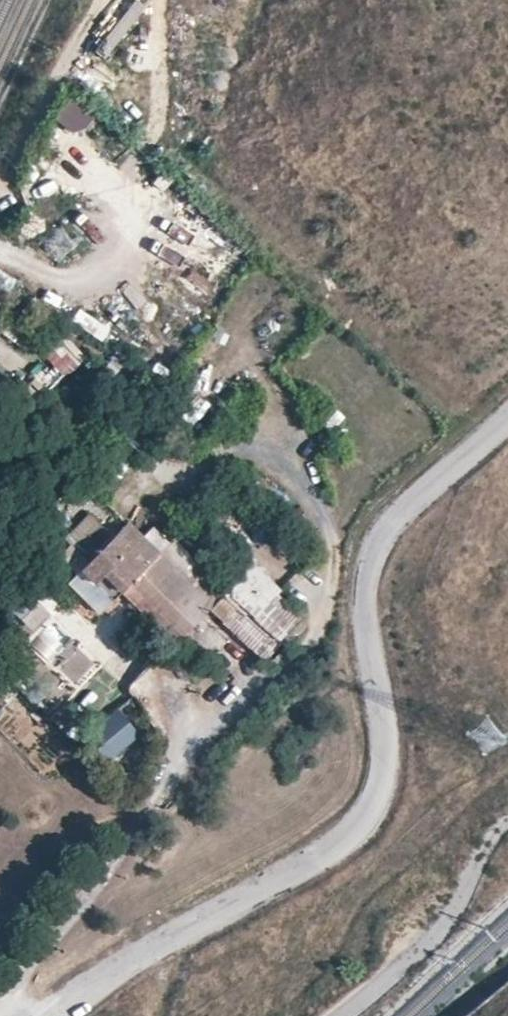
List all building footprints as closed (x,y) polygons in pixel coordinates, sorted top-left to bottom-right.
[(75,93),(56,117),(80,136),(99,112),(75,93)] [(83,348),(107,361),(114,347),(90,335),(83,348)] [(67,339),(58,349),(76,365),(85,355),(67,339)] [(31,505),(27,508),(34,516),(37,512),(31,505)] [(129,521),(113,538),(88,563),(80,571),(94,585),(96,583),(112,600),(116,598),(121,593),(160,554),(129,521)] [(113,538),(99,525),(75,551),(88,563),(113,538)] [(174,540),(160,554),(178,572),(192,558),(174,540)] [(210,576),(192,558),(178,572),(160,554),(121,593),(173,645),(212,606),(196,589),(210,576)] [(94,585),(80,571),(77,574),(69,583),(66,586),(96,616),(112,600),(96,583),(94,585)] [(225,592),(210,576),(196,589),(212,606),(225,592)] [(112,763),(143,731),(118,708),(87,739),(112,763)]
